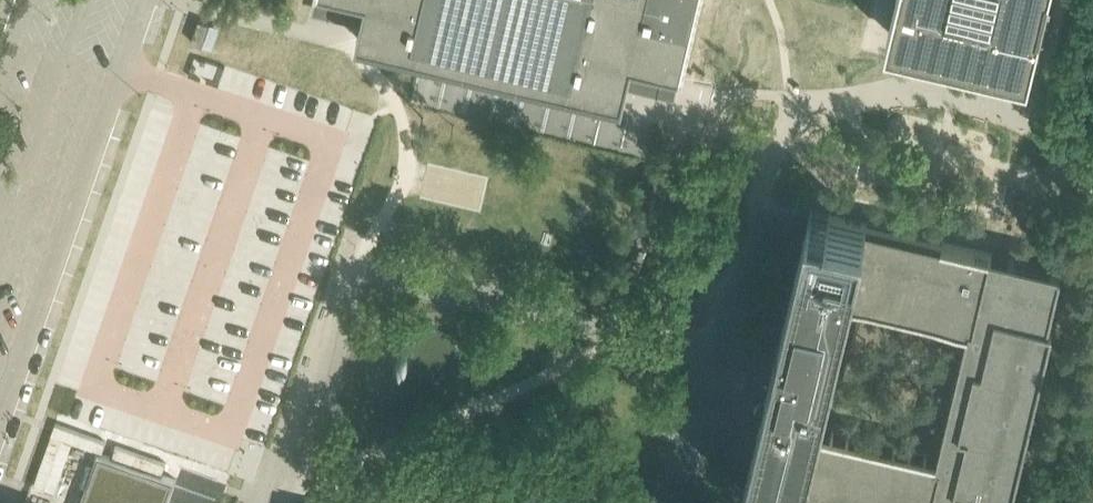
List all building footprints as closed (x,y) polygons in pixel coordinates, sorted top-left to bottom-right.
[(361,18),(357,36),(623,99),(627,82),(633,57),(685,69),(685,67),(681,66),(683,59),(687,60),(687,58),(683,57),(685,50),(689,51),(689,49),(686,48),(687,41),(691,42),(691,40),(688,40),(689,32),(693,33),(693,32),(690,31),(691,24),(695,24),(695,23),(692,22),(694,15),(697,16),(697,14),(694,13),(696,6),(699,7),(700,5),(696,4),(697,0),(366,0),(361,18)] [(887,33),(947,47),(969,52),(987,57),(1030,67),(1044,8),(1046,0),(895,0),(887,33)] [(199,19),(191,40),(202,44),(209,23),(206,21),(199,19)] [(757,417),(758,418),(759,419),(760,419),(743,491),(796,502),(1006,502),(1008,496),(1012,497),(1053,323),(1049,322),(1062,268),(1009,256),(1008,260),(991,256),(992,252),(810,209),(764,404),(761,404),(760,404),(760,405),(759,405),(758,406),(757,407),(756,409),(756,410),(755,411),(755,413),(756,414),(756,416),(757,417)] [(176,478),(98,451),(80,502),(167,502),(176,478)]
